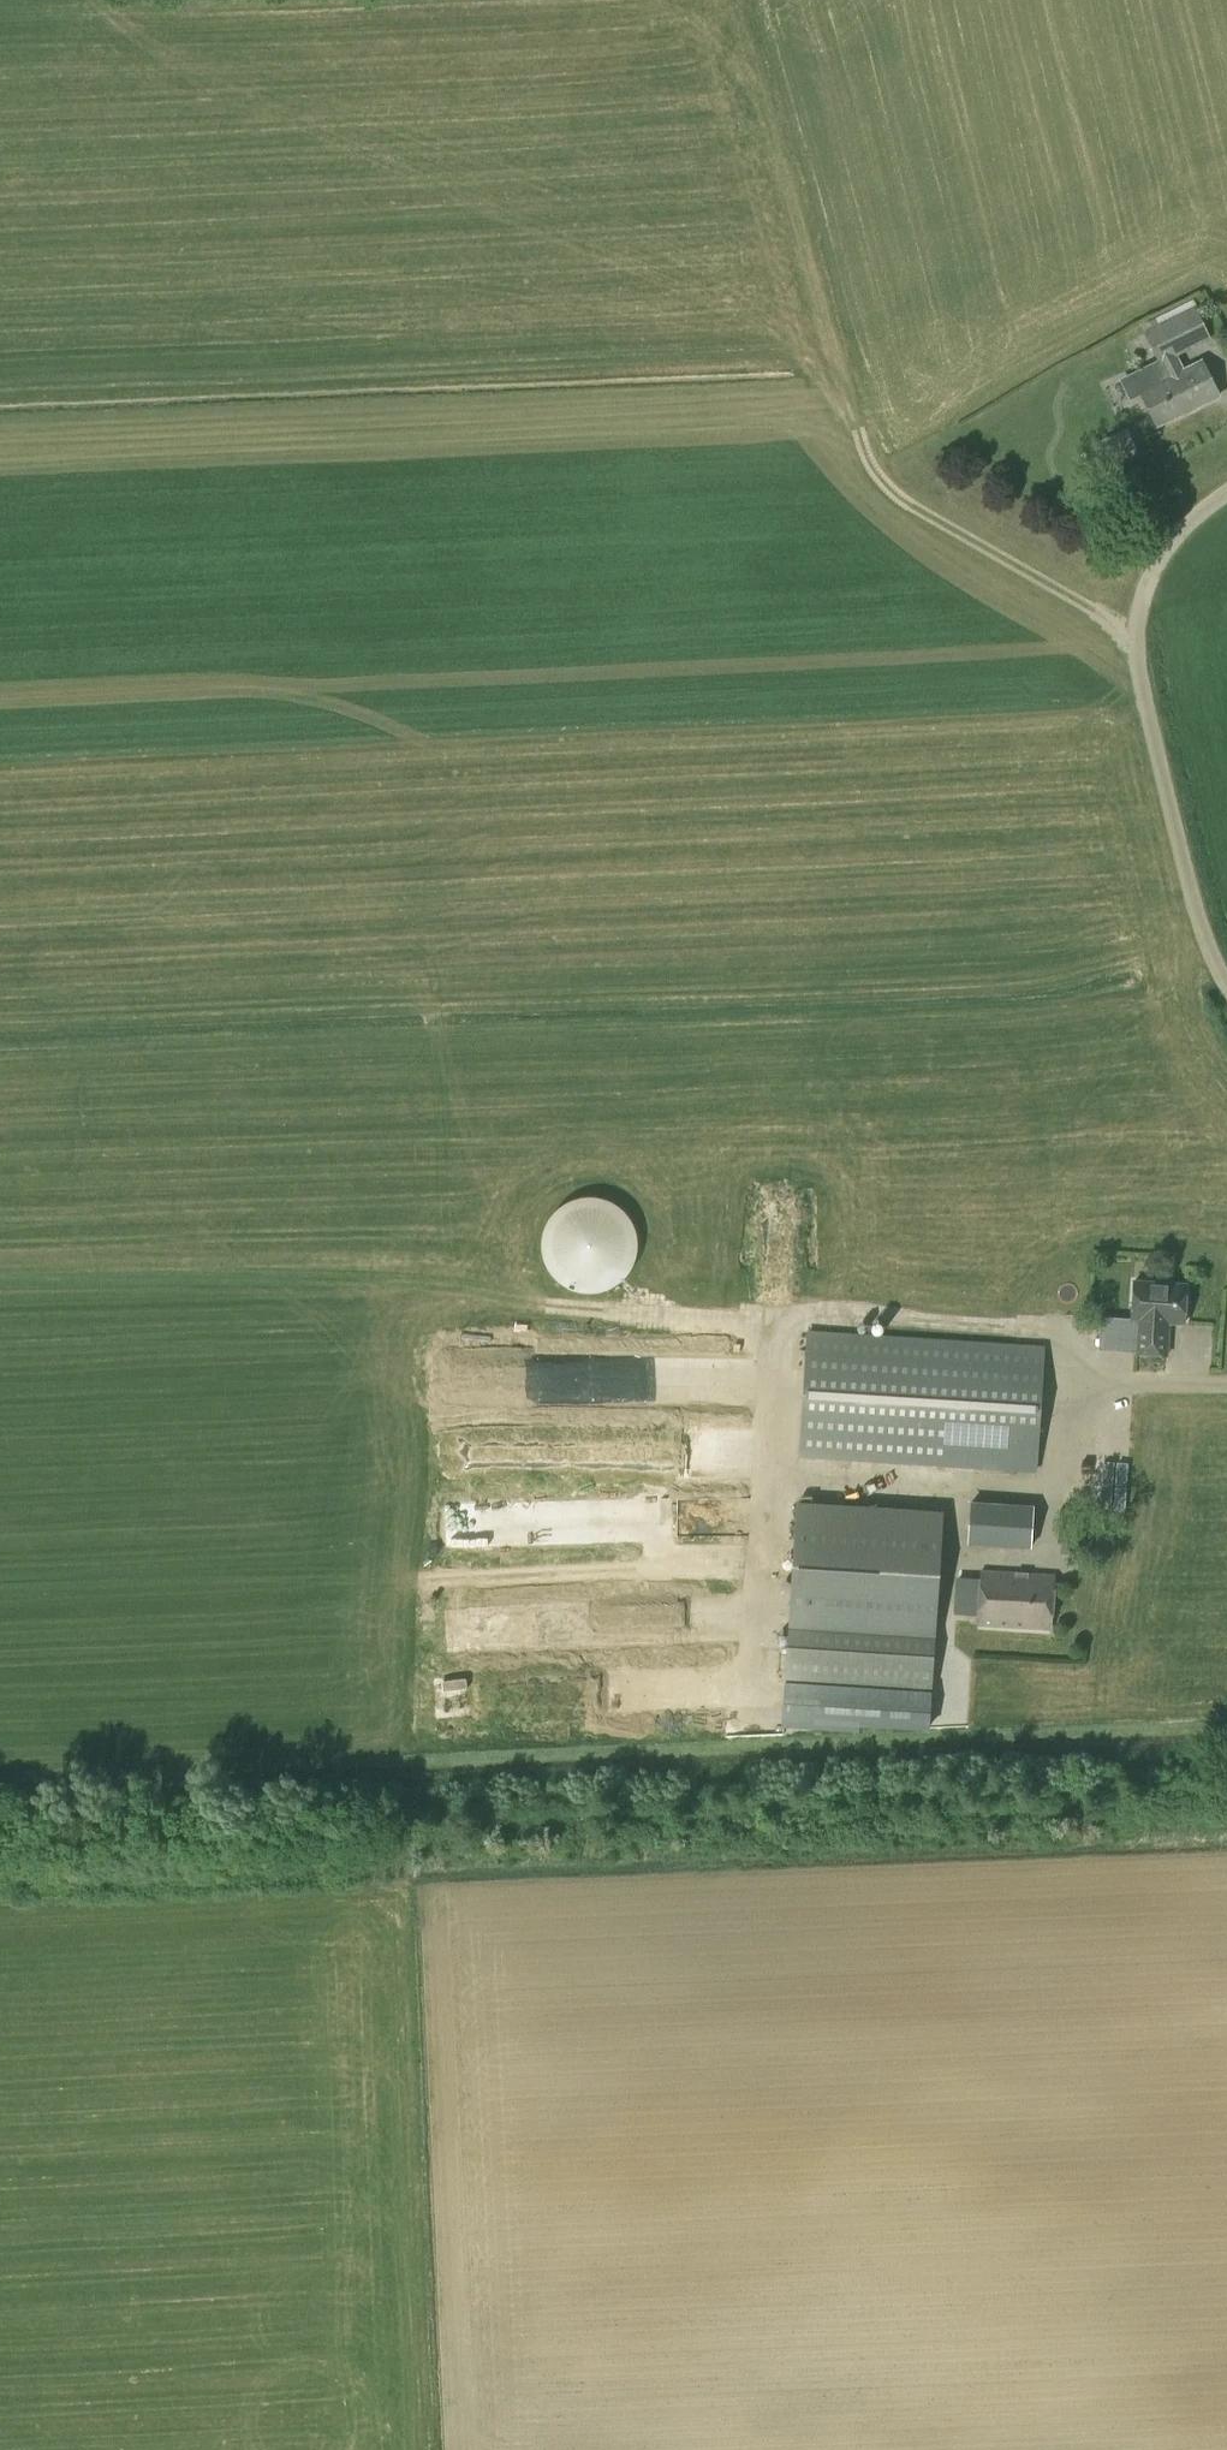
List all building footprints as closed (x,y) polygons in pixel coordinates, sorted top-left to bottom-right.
[(1144,332),(1158,361),(1119,380),(1130,401),(1142,395),(1157,427),(1220,396),(1203,361),(1183,370),(1176,355),(1210,339),(1195,307),(1144,332)] [(1112,470),(1139,459),(1127,430),(1100,441),(1112,470)] [(637,1254),(637,1253),(637,1247),(637,1241),(636,1234),(634,1228),(632,1222),(628,1216),(624,1211),(618,1206),(612,1203),(606,1200),(599,1198),(592,1197),(585,1197),(578,1198),(571,1201),(565,1204),(559,1208),(554,1213),(550,1218),(547,1224),(544,1231),(542,1238),(542,1245),(542,1251),(544,1258),(546,1264),(549,1270),(553,1276),(558,1280),(563,1285),(569,1288),(575,1290),(582,1292),(588,1293),(595,1292),(602,1291),(608,1289),(614,1286),(619,1282),(624,1278),(629,1272),(631,1268),(632,1267),(635,1261),(637,1254)] [(1185,1323),(1187,1284),(1134,1281),(1132,1319),(1138,1320),(1136,1353),(1167,1355),(1169,1322),(1185,1323)] [(1036,1472),(1044,1345),(807,1331),(799,1457),(1036,1472)] [(1031,1550),(1034,1506),(971,1502),(968,1545),(1031,1550)] [(930,1698),(934,1637),(942,1512),(798,1503),(786,1689),(930,1698)] [(1051,1629),(1055,1574),(981,1570),(980,1579),(956,1578),(954,1615),(978,1616),(978,1624),(1051,1629)]
